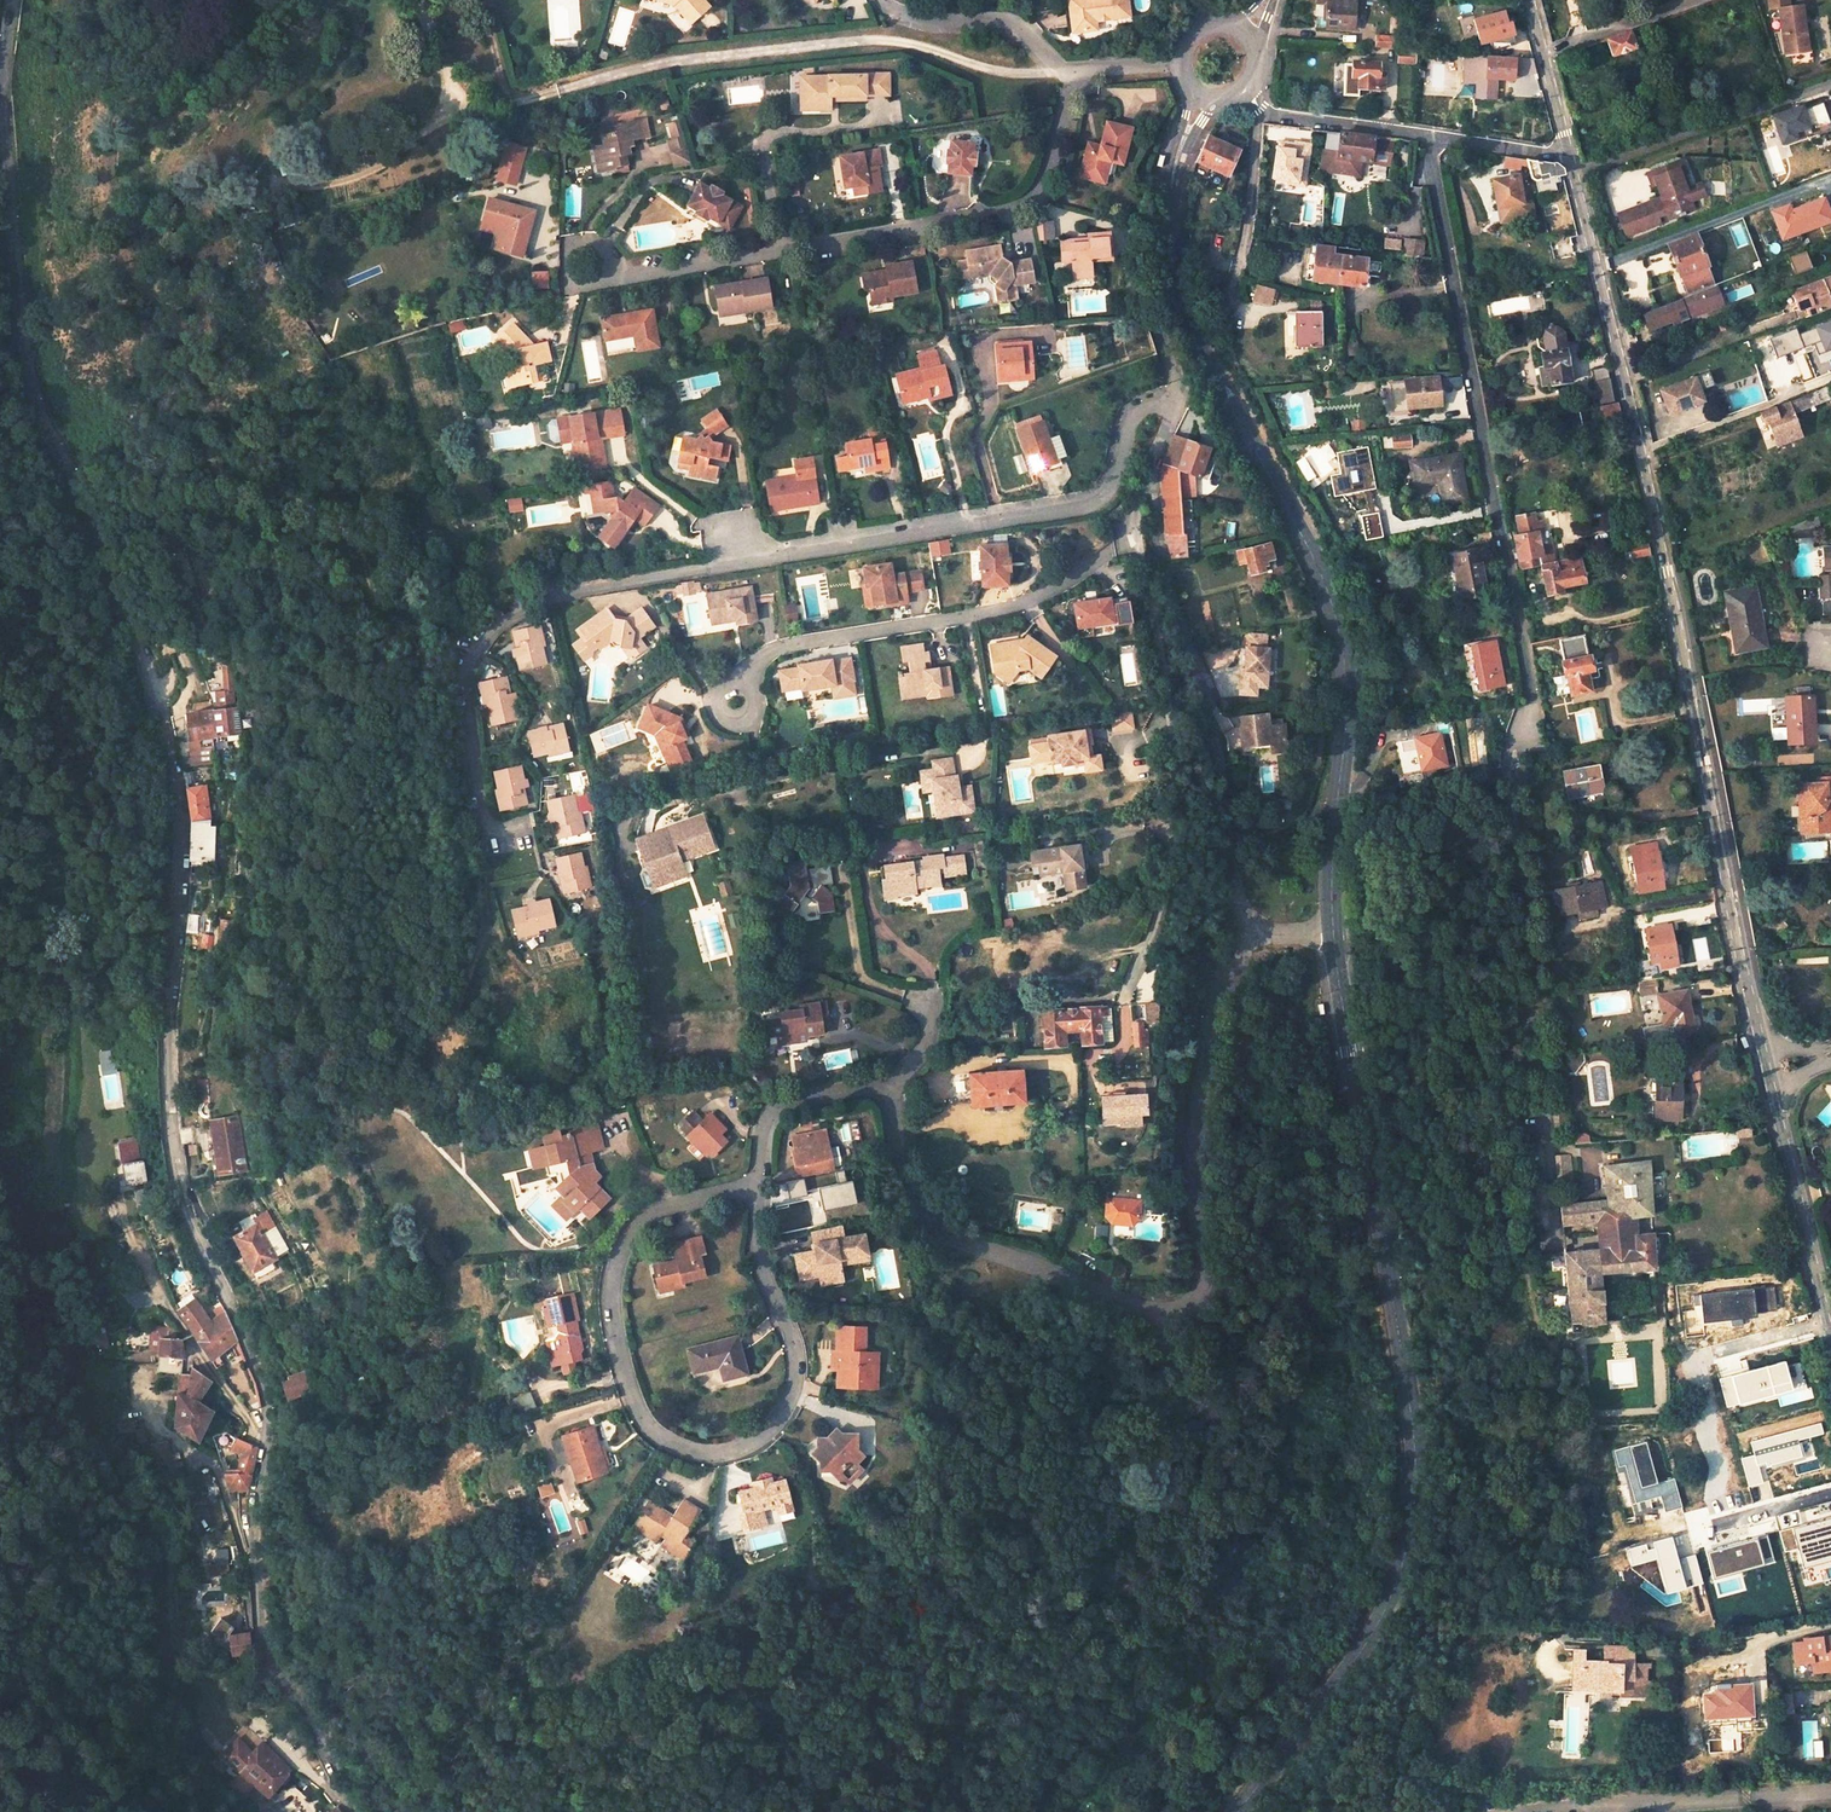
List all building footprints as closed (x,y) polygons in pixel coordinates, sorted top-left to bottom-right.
[(673,3),(692,21),(711,2),(709,0),(663,0),(673,3)] [(1108,13),(1109,18),(1126,16),(1124,0),(1066,0),(1069,32),(1093,29),(1091,15),(1108,13)] [(1327,28),(1354,30),(1355,0),(1328,0),(1327,28)] [(1802,5),(1778,8),(1785,54),(1808,51),(1802,5)] [(1484,18),(1493,52),(1515,46),(1512,38),(1514,36),(1506,12),(1484,18)] [(1639,46),(1633,30),(1629,31),(1635,48),(1639,46)] [(1613,56),(1635,48),(1629,31),(1607,39),(1613,56)] [(1398,37),(1376,36),(1376,46),(1397,47),(1398,37)] [(1663,40),(1656,42),(1654,45),(1656,48),(1659,51),(1666,49),(1667,46),(1666,42),(1663,40)] [(1398,62),(1414,63),(1414,52),(1399,51),(1398,62)] [(1535,71),(1532,59),(1514,57),(1514,59),(1487,57),(1485,78),(1485,82),(1484,84),(1478,83),(1476,86),(1475,95),(1477,98),(1496,99),(1497,79),(1512,80),(1513,71),(1535,71)] [(1378,64),(1352,62),(1351,77),(1358,78),(1357,89),(1382,90),(1384,73),(1378,73),(1378,64)] [(802,94),(806,94),(806,103),(820,102),(819,110),(831,109),(832,95),(839,94),(839,99),(867,99),(867,95),(890,95),(890,73),(866,73),(866,74),(830,74),(802,76),(802,94)] [(806,94),(802,94),(802,110),(819,110),(820,102),(806,103),(806,94)] [(1828,122),(1821,102),(1802,109),(1801,106),(1771,116),(1781,144),(1795,139),(1792,132),(1812,125),(1813,127),(1828,122)] [(619,129),(600,133),(602,143),(593,145),(596,159),(599,158),(602,170),(612,168),(613,167),(613,166),(624,163),(623,156),(622,152),(628,151),(626,144),(630,144),(629,138),(646,135),(642,117),(618,123),(619,129)] [(681,121),(667,125),(667,142),(672,141),(686,137),(681,121)] [(1122,166),(1132,130),(1107,123),(1101,146),(1100,153),(1087,149),(1081,171),(1100,176),(1104,161),(1112,163),(1122,166)] [(1379,135),(1376,136),(1339,132),(1328,131),(1322,168),(1353,172),(1353,167),(1362,168),(1363,160),(1374,161),(1392,163),(1395,138),(1379,135)] [(1195,162),(1227,176),(1238,150),(1207,136),(1206,137),(1195,162)] [(516,137),(499,137),(487,177),(504,177),(516,137)] [(671,154),(688,145),(686,137),(672,141),(667,142),(671,154)] [(1313,142),(1279,138),(1274,182),(1308,186),(1313,142)] [(973,167),(975,152),(976,143),(952,141),(951,150),(948,149),(947,164),(950,164),(949,173),(972,176),(973,167)] [(1101,146),(1088,143),(1087,149),(1100,153),(1101,146)] [(590,146),(596,171),(602,170),(599,158),(596,159),(593,145),(590,146)] [(688,145),(671,154),(675,167),(694,164),(688,145)] [(853,188),(865,186),(866,194),(880,192),(877,172),(865,174),(864,169),(862,155),(840,159),(844,189),(853,188)] [(1557,165),(1526,159),(1531,177),(1535,180),(1563,173),(1563,169),(1557,165)] [(1104,161),(1100,176),(1081,171),(1080,177),(1106,184),(1112,163),(1104,161)] [(1651,204),(1627,212),(1635,232),(1659,223),(1656,216),(1666,212),(1668,218),(1678,215),(1678,217),(1684,215),(1683,213),(1692,209),(1689,201),(1685,189),(1680,176),(1686,174),(1681,161),(1651,172),(1660,198),(1662,203),(1652,207),(1651,204)] [(624,163),(613,166),(613,167),(612,168),(612,171),(625,168),(624,163)] [(1516,175),(1493,180),(1498,207),(1522,202),(1516,175)] [(695,209),(707,216),(717,222),(730,199),(720,193),(722,190),(709,183),(708,186),(698,180),(685,204),(695,209)] [(1685,189),(1689,201),(1701,197),(1696,185),(1685,189)] [(854,197),(866,194),(865,186),(853,188),(854,197)] [(535,202),(490,191),(484,213),(506,219),(501,241),(523,247),(535,202)] [(1626,210),(1627,212),(1651,204),(1652,207),(1662,203),(1660,198),(1626,210)] [(707,216),(695,209),(694,212),(706,219),(707,216)] [(1054,221),(1036,222),(1040,239),(1055,238),(1054,221)] [(1088,241),(1071,243),(1071,239),(1061,239),(1063,262),(1073,261),(1074,277),(1092,275),(1092,260),(1112,259),(1110,232),(1088,234),(1088,237),(1088,241)] [(1695,236),(1669,245),(1688,292),(1712,282),(1695,236)] [(1402,239),(1384,237),(1383,249),(1401,251),(1402,239)] [(1405,240),(1403,255),(1422,257),(1423,242),(1405,240)] [(1316,245),(1313,280),(1337,283),(1338,278),(1341,256),(1332,255),(1333,247),(1316,245)] [(1010,263),(1003,258),(1001,246),(967,252),(968,260),(958,262),(961,280),(969,279),(971,275),(981,273),(982,276),(990,274),(997,280),(995,284),(996,285),(1004,291),(1005,301),(1018,298),(1017,293),(1030,291),(1028,282),(1034,281),(1030,260),(1010,263)] [(1789,255),(1795,273),(1812,266),(1806,249),(1789,255)] [(1337,283),(1363,286),(1366,259),(1341,256),(1338,278),(1337,283)] [(889,296),(914,292),(908,262),(882,267),(883,274),(880,275),(876,271),(868,273),(871,288),(867,289),(869,304),(890,301),(889,296)] [(1216,294),(1222,273),(1207,269),(1203,284),(1206,291),(1216,294)] [(549,271),(530,272),(531,289),(549,289),(549,271)] [(1790,289),(1797,305),(1804,303),(1809,316),(1830,307),(1830,300),(1829,293),(1830,292),(1830,273),(1790,289)] [(719,309),(745,305),(745,311),(771,307),(766,278),(715,286),(719,309)] [(1256,284),(1271,305),(1275,290),(1256,284)] [(1005,301),(1004,291),(996,285),(999,302),(1005,301)] [(1722,306),(1715,287),(1674,303),(1681,322),(1688,319),(1686,316),(1691,314),(1692,317),(1722,306)] [(1674,303),(1644,314),(1651,330),(1673,322),(1675,328),(1682,325),(1681,322),(1674,303)] [(719,315),(745,311),(745,305),(719,309),(719,315)] [(604,332),(633,327),(637,350),(659,346),(653,309),(601,317),(604,332)] [(1296,311),(1298,345),(1323,345),(1321,311),(1296,311)] [(1813,344),(1822,372),(1830,370),(1830,319),(1799,329),(1798,328),(1770,337),(1776,356),(1813,344)] [(504,358),(507,372),(510,372),(513,385),(535,379),(533,372),(531,363),(549,359),(544,340),(531,344),(522,346),(520,339),(524,336),(511,322),(494,338),(505,349),(507,358),(504,358)] [(1572,380),(1563,331),(1554,327),(1542,330),(1535,337),(1537,347),(1547,352),(1542,354),(1544,366),(1539,367),(1543,385),(1572,380)] [(531,344),(524,336),(520,339),(522,346),(531,344)] [(999,377),(1036,374),(1034,341),(996,343),(999,377)] [(953,395),(945,367),(941,368),(936,352),(919,357),(922,369),(897,377),(904,400),(929,393),(931,398),(932,401),(953,395)] [(513,385),(510,372),(507,372),(504,358),(500,360),(506,386),(513,385)] [(1607,365),(1592,368),(1599,403),(1614,400),(1607,365)] [(535,379),(544,377),(542,370),(533,372),(535,379)] [(1709,371),(1700,375),(1704,386),(1713,382),(1709,371)] [(1036,374),(999,377),(999,383),(1037,381),(1036,374)] [(1693,376),(1653,393),(1661,416),(1703,399),(1693,376)] [(1442,405),(1439,378),(1406,381),(1406,383),(1389,385),(1392,414),(1410,413),(1409,408),(1442,405)] [(1335,394),(1334,380),(1321,381),(1323,395),(1335,394)] [(1792,414),(1830,399),(1830,396),(1828,388),(1761,413),(1765,424),(1769,423),(1778,446),(1801,438),(1792,414)] [(929,393),(904,400),(905,405),(931,398),(929,393)] [(1601,407),(1603,418),(1620,415),(1618,403),(1601,407)] [(603,411),(607,436),(623,433),(619,408),(603,411)] [(684,437),(678,460),(691,463),(690,469),(688,475),(715,481),(718,468),(707,466),(709,457),(728,461),(731,447),(712,443),(710,437),(727,425),(718,410),(703,419),(708,427),(699,433),(701,437),(697,440),(684,437)] [(592,412),(595,438),(599,437),(607,436),(603,411),(592,412)] [(595,438),(592,412),(556,418),(560,440),(573,438),(576,460),(583,459),(598,457),(595,438)] [(1056,463),(1041,421),(1017,430),(1032,471),(1056,463)] [(871,438),(846,442),(848,454),(838,455),(840,468),(866,464),(875,462),(876,469),(891,466),(886,435),(885,429),(884,429),(869,431),(871,438)] [(1411,433),(1392,435),(1393,447),(1412,445),(1411,433)] [(1197,479),(1205,448),(1173,436),(1168,450),(1161,470),(1160,472),(1162,506),(1164,534),(1171,560),(1183,557),(1175,473),(1197,479)] [(585,468),(604,466),(599,437),(595,438),(598,457),(583,459),(585,468)] [(673,440),(670,462),(677,463),(680,441),(673,440)] [(1375,488),(1367,446),(1336,452),(1339,473),(1329,475),(1333,496),(1365,490),(1369,489),(1375,488)] [(1458,455),(1413,463),(1413,466),(1418,495),(1422,497),(1434,494),(1437,491),(1435,483),(1439,482),(1444,505),(1467,501),(1458,455)] [(797,478),(765,483),(769,510),(818,503),(814,477),(813,471),(812,462),(811,457),(794,460),(796,474),(797,478)] [(677,466),(690,469),(691,463),(678,460),(677,466)] [(875,462),(866,464),(866,471),(876,469),(875,462)] [(1418,495),(1413,466),(1404,480),(1405,490),(1415,498),(1422,497),(1418,495)] [(765,483),(797,478),(796,474),(764,479),(765,483)] [(616,542),(635,518),(633,516),(640,507),(650,515),(656,506),(632,488),(622,502),(615,497),(612,497),(609,480),(582,484),(584,493),(597,491),(599,501),(592,502),(594,514),(603,513),(611,519),(602,532),(616,542)] [(1374,513),(1369,489),(1365,490),(1369,514),(1374,513)] [(520,498),(510,499),(511,511),(521,510),(520,498)] [(650,515),(640,507),(633,516),(635,518),(643,524),(650,515)] [(1363,539),(1382,536),(1378,512),(1374,513),(1369,514),(1359,515),(1363,539)] [(1542,555),(1537,532),(1542,531),(1540,521),(1535,522),(1533,514),(1516,517),(1519,536),(1514,536),(1519,560),(1521,569),(1536,566),(1533,557),(1542,555)] [(1822,515),(1818,516),(1819,526),(1804,527),(1804,538),(1823,536),(1822,515)] [(1818,516),(1794,526),(1795,538),(1804,538),(1804,527),(1819,526),(1818,516)] [(929,541),(931,555),(951,553),(949,539),(929,541)] [(1269,543),(1244,549),(1237,551),(1240,564),(1247,562),(1250,573),(1260,571),(1259,568),(1274,565),(1269,543)] [(1625,559),(1647,554),(1645,543),(1622,548),(1625,559)] [(1010,570),(1009,559),(1006,559),(1005,545),(980,546),(981,586),(1007,584),(1006,570),(1010,570)] [(1452,555),(1478,550),(1477,546),(1451,551),(1452,555)] [(1486,593),(1478,550),(1452,555),(1460,598),(1486,593)] [(1442,553),(1451,603),(1460,601),(1460,598),(1452,555),(1451,551),(1442,553)] [(1829,551),(1830,559),(1827,560),(1828,571),(1829,571),(1830,578),(1822,579),(1824,601),(1830,600),(1830,551),(1829,551)] [(1536,566),(1544,564),(1542,555),(1533,557),(1536,566)] [(1541,565),(1547,594),(1561,590),(1561,585),(1575,582),(1571,558),(1566,559),(1541,565)] [(870,586),(873,604),(895,600),(895,598),(902,597),(901,591),(906,590),(923,588),(920,570),(890,575),(888,563),(863,567),(866,586),(870,586)] [(1723,589),(1726,604),(1756,599),(1753,584),(1734,587),(1733,578),(1727,580),(1728,589),(1723,589)] [(707,591),(711,616),(735,613),(736,617),(736,621),(757,618),(751,584),(707,591)] [(863,587),(866,605),(873,604),(870,586),(866,586),(863,587)] [(902,597),(895,598),(895,600),(896,604),(908,602),(906,590),(901,591),(902,597)] [(1460,601),(1487,596),(1486,593),(1460,598),(1460,601)] [(1756,599),(1726,604),(1731,634),(1735,633),(1738,648),(1764,643),(1756,599)] [(1110,601),(1074,608),(1079,633),(1115,626),(1114,624),(1131,622),(1126,600),(1111,603),(1110,601)] [(796,603),(783,605),(786,624),(799,622),(796,603)] [(1312,605),(1296,610),(1300,622),(1316,616),(1312,605)] [(608,609),(578,631),(583,639),(574,645),(585,660),(592,656),(593,650),(599,647),(601,649),(613,641),(621,642),(621,647),(632,649),(637,656),(647,648),(640,637),(656,627),(643,609),(625,621),(615,619),(608,609)] [(549,661),(540,621),(516,627),(519,639),(524,639),(525,644),(520,645),(516,646),(517,655),(520,654),(522,667),(549,661)] [(1267,635),(1250,634),(1250,647),(1247,647),(1245,669),(1241,669),(1240,694),(1257,695),(1257,687),(1267,687),(1270,648),(1267,648),(1267,635)] [(1055,655),(1026,635),(1019,644),(1013,645),(1013,640),(998,643),(1000,651),(993,659),(994,672),(1001,677),(1013,675),(1018,669),(1030,668),(1040,676),(1055,655)] [(1583,636),(1560,641),(1564,661),(1562,662),(1565,677),(1554,680),(1557,696),(1571,693),(1571,695),(1591,690),(1588,672),(1592,671),(1589,655),(1587,655),(1583,636)] [(1462,644),(1472,694),(1493,691),(1493,687),(1479,689),(1470,646),(1494,641),(1494,637),(1462,644)] [(1503,685),(1494,641),(1470,646),(1479,689),(1493,687),(1503,685)] [(906,691),(931,687),(932,692),(933,697),(957,693),(953,664),(932,668),(931,661),(936,660),(934,650),(929,650),(928,642),(906,646),(909,661),(914,660),(916,671),(903,673),(906,691)] [(836,658),(801,664),(801,666),(782,669),(786,689),(786,690),(805,687),(805,689),(837,683),(839,696),(860,693),(858,679),(854,657),(836,660),(836,658)] [(223,665),(225,690),(214,690),(215,705),(236,704),(234,664),(223,665)] [(494,720),(520,715),(521,715),(517,697),(518,696),(516,687),(512,689),(507,689),(506,686),(511,685),(508,672),(484,677),(494,720)] [(454,675),(439,678),(440,686),(456,684),(454,675)] [(456,684),(440,687),(441,695),(457,692),(456,684)] [(907,697),(932,692),(931,687),(906,691),(907,697)] [(1815,690),(1788,691),(1790,738),(1816,737),(1815,690)] [(457,693),(442,695),(443,703),(458,700),(457,693)] [(458,701),(443,703),(444,711),(460,708),(458,701)] [(682,718),(649,704),(640,727),(656,734),(668,762),(675,759),(678,766),(692,760),(683,739),(687,737),(680,721),(682,718)] [(250,733),(246,708),(239,709),(242,734),(250,733)] [(229,709),(188,715),(191,741),(242,734),(239,709),(229,710),(229,709)] [(460,709),(444,712),(446,719),(461,717),(460,709)] [(1132,709),(1112,712),(1115,731),(1135,727),(1132,709)] [(1266,715),(1239,718),(1242,746),(1269,743),(1270,753),(1285,751),(1282,725),(1267,726),(1266,715)] [(447,727),(462,725),(461,717),(446,720),(447,727)] [(1448,763),(1442,718),(1410,723),(1412,737),(1418,736),(1423,766),(1448,763)] [(534,752),(570,744),(564,720),(552,724),(553,728),(549,729),(548,725),(547,723),(539,725),(539,726),(529,728),(534,752)] [(1079,724),(1072,725),(1076,739),(1082,738),(1079,724)] [(1076,739),(1072,725),(1038,735),(1040,742),(1021,747),(1026,764),(1045,759),(1046,762),(1055,759),(1056,763),(1069,759),(1069,762),(1078,759),(1082,757),(1080,751),(1076,739)] [(1236,752),(1234,737),(1227,737),(1228,752),(1236,752)] [(215,761),(212,748),(199,750),(202,764),(215,761)] [(1082,757),(1078,759),(1080,767),(1096,763),(1092,748),(1080,751),(1082,757)] [(671,770),(678,766),(675,759),(668,762),(671,770)] [(957,778),(954,760),(935,762),(936,770),(922,772),(923,782),(934,781),(935,791),(938,817),(974,813),(973,799),(961,801),(960,790),(959,778),(957,778)] [(521,789),(520,784),(524,784),(529,783),(527,774),(525,775),(522,761),(495,766),(504,805),(527,801),(525,788),(521,789)] [(1598,766),(1564,773),(1569,797),(1603,791),(1598,766)] [(1830,798),(1830,773),(1820,773),(1820,778),(1800,779),(1801,810),(1805,810),(1806,825),(1818,825),(1818,827),(1830,826),(1830,798)] [(934,781),(923,782),(924,792),(935,791),(934,781)] [(207,821),(202,788),(187,791),(193,823),(207,821)] [(972,788),(960,790),(961,801),(973,799),(972,788)] [(548,796),(551,810),(548,811),(549,819),(555,818),(560,817),(561,821),(556,822),(559,834),(583,830),(579,811),(594,807),(591,793),(576,797),(575,791),(548,796)] [(658,886),(687,877),(683,861),(716,850),(706,819),(637,840),(647,872),(653,870),(658,886)] [(204,861),(209,821),(207,821),(193,823),(191,861),(204,861)] [(1256,832),(1237,835),(1238,849),(1258,846),(1256,832)] [(1655,842),(1630,846),(1638,890),(1663,886),(1655,842)] [(1087,845),(1067,848),(1066,851),(1060,852),(1059,849),(1031,853),(1035,877),(1041,876),(1066,873),(1066,878),(1068,892),(1086,889),(1084,874),(1091,873),(1087,845)] [(564,872),(565,877),(561,878),(563,890),(588,884),(580,848),(560,853),(556,854),(558,865),(557,865),(559,873),(560,873),(564,872)] [(926,862),(883,868),(887,894),(900,893),(900,898),(926,894),(926,888),(944,886),(942,869),(948,868),(949,877),(969,874),(967,856),(946,858),(946,855),(926,857),(926,862)] [(824,888),(823,885),(833,883),(831,866),(806,870),(807,875),(790,878),(792,886),(783,897),(771,899),(773,917),(793,914),(808,895),(818,903),(820,915),(835,913),(833,894),(824,888)] [(658,886),(653,870),(647,872),(652,888),(658,886)] [(1042,882),(1066,878),(1066,873),(1041,876),(1042,882)] [(1601,882),(1557,890),(1561,913),(1577,911),(1595,908),(1605,906),(1601,882)] [(518,932),(556,923),(550,896),(536,900),(535,897),(527,899),(529,904),(530,909),(525,910),(524,905),(512,909),(513,913),(518,932)] [(1118,904),(1105,906),(1106,917),(1120,915),(1118,904)] [(1577,911),(1579,918),(1597,915),(1595,908),(1577,911)] [(1670,924),(1645,928),(1651,961),(1660,960),(1661,967),(1677,965),(1670,924)] [(1656,979),(1639,980),(1639,994),(1657,993),(1656,979)] [(1693,1029),(1686,990),(1658,995),(1660,1008),(1648,1010),(1653,1037),(1677,1032),(1693,1029)] [(1660,1008),(1658,995),(1645,997),(1648,1010),(1660,1008)] [(1157,1001),(1144,1002),(1145,1023),(1159,1021),(1158,1013),(1157,1001)] [(778,1044),(800,1042),(799,1033),(805,1033),(806,1036),(820,1034),(818,1024),(829,1022),(826,1003),(801,1006),(802,1010),(783,1013),(783,1019),(766,1021),(768,1036),(777,1035),(778,1044)] [(1042,1012),(1045,1046),(1062,1045),(1061,1031),(1081,1030),(1082,1043),(1100,1042),(1098,1015),(1106,1014),(1106,1006),(1042,1012)] [(1111,1006),(1106,1006),(1106,1014),(1098,1015),(1100,1042),(1114,1041),(1111,1006)] [(1132,1023),(1133,1046),(1141,1045),(1139,1022),(1132,1023)] [(778,1044),(777,1035),(768,1036),(769,1045),(778,1044)] [(431,1059),(433,1060),(435,1059),(437,1057),(439,1055),(439,1053),(438,1050),(437,1049),(434,1047),(432,1047),(430,1048),(428,1049),(426,1052),(426,1054),(427,1056),(428,1058),(431,1059)] [(1118,1066),(1129,1065),(1128,1047),(1117,1048),(1118,1066)] [(1583,1053),(1565,1055),(1567,1073),(1575,1072),(1579,1067),(1584,1061),(1583,1053)] [(114,1063),(99,1065),(100,1073),(115,1071),(114,1063)] [(971,1106),(1023,1101),(1021,1069),(968,1074),(971,1106)] [(1682,1119),(1681,1073),(1660,1073),(1660,1082),(1657,1082),(1656,1119),(1682,1119)] [(1101,1097),(1102,1117),(1145,1113),(1144,1094),(1101,1097)] [(726,1130),(710,1113),(703,1120),(693,1109),(685,1117),(687,1119),(679,1126),(694,1142),(697,1139),(712,1155),(727,1141),(721,1134),(726,1130)] [(212,1124),(220,1176),(247,1171),(239,1118),(212,1122),(212,1124)] [(843,1143),(862,1139),(858,1119),(839,1123),(843,1143)] [(595,1125),(566,1133),(566,1136),(560,1138),(558,1131),(542,1135),(546,1148),(529,1152),(534,1170),(545,1167),(548,1178),(559,1176),(561,1185),(556,1190),(566,1201),(563,1203),(574,1215),(579,1210),(589,1220),(608,1202),(592,1185),(598,1178),(593,1173),(591,1165),(586,1167),(582,1154),(588,1152),(602,1149),(595,1125)] [(1752,1135),(1752,1128),(1736,1129),(1737,1137),(1752,1135)] [(799,1175),(835,1167),(826,1129),(797,1135),(797,1147),(798,1154),(795,1154),(799,1175)] [(1589,1133),(1573,1135),(1573,1136),(1574,1143),(1590,1141),(1589,1133)] [(712,1155),(697,1139),(694,1142),(708,1158),(712,1155)] [(120,1142),(121,1148),(137,1146),(136,1140),(120,1142)] [(137,1146),(121,1148),(127,1185),(146,1182),(143,1161),(140,1161),(137,1146)] [(582,1154),(586,1167),(591,1165),(588,1152),(582,1154)] [(1556,1175),(1571,1175),(1571,1155),(1556,1154),(1556,1175)] [(1651,1213),(1649,1161),(1605,1166),(1609,1201),(1610,1218),(1635,1215),(1651,1213)] [(789,1182),(792,1197),(807,1194),(804,1179),(789,1182)] [(820,1187),(824,1209),(858,1202),(853,1180),(820,1187)] [(1137,1214),(1138,1201),(1106,1198),(1105,1213),(1109,1217),(1130,1219),(1137,1214)] [(1609,1201),(1561,1205),(1562,1223),(1595,1220),(1610,1218),(1609,1201)] [(556,1210),(567,1221),(574,1215),(563,1203),(556,1210)] [(241,1251),(253,1274),(288,1255),(275,1231),(265,1215),(255,1222),(257,1226),(235,1238),(241,1251)] [(1595,1220),(1597,1250),(1634,1247),(1634,1234),(1636,1234),(1635,1215),(1610,1218),(1595,1220)] [(846,1238),(844,1225),(835,1227),(811,1232),(814,1244),(837,1239),(846,1238)] [(846,1238),(837,1239),(839,1244),(841,1260),(870,1254),(866,1234),(846,1238)] [(1564,1252),(1570,1331),(1577,1330),(1577,1325),(1611,1323),(1609,1276),(1654,1274),(1652,1234),(1636,1234),(1634,1234),(1634,1247),(1597,1250),(1564,1252)] [(686,1279),(707,1274),(703,1252),(708,1251),(705,1235),(678,1240),(682,1260),(677,1261),(677,1257),(656,1262),(661,1284),(674,1281),(675,1286),(686,1283),(686,1279)] [(841,1260),(839,1244),(823,1247),(824,1253),(819,1255),(818,1250),(797,1255),(802,1280),(822,1276),(824,1286),(829,1284),(846,1281),(843,1265),(841,1260)] [(870,1254),(841,1260),(843,1265),(871,1259),(870,1254)] [(558,1329),(554,1337),(546,1339),(549,1354),(551,1366),(561,1364),(582,1360),(580,1353),(583,1348),(582,1345),(580,1335),(572,1332),(570,1321),(579,1319),(573,1291),(546,1296),(548,1305),(543,1307),(547,1325),(557,1324),(558,1329)] [(178,1310),(190,1341),(207,1364),(237,1340),(226,1313),(211,1323),(195,1300),(178,1310)] [(837,1350),(836,1367),(846,1367),(846,1371),(843,1371),(842,1385),(868,1386),(868,1382),(881,1383),(882,1364),(877,1364),(877,1352),(868,1352),(869,1328),(842,1326),(841,1351),(837,1350)] [(735,1336),(686,1347),(691,1370),(718,1364),(721,1379),(743,1374),(735,1336)] [(152,1349),(161,1350),(162,1338),(153,1337),(152,1349)] [(184,1360),(181,1340),(162,1338),(161,1350),(159,1372),(181,1375),(179,1392),(178,1396),(175,1415),(175,1420),(175,1426),(199,1441),(212,1413),(197,1401),(204,1395),(210,1385),(193,1369),(193,1375),(182,1374),(184,1360)] [(575,1362),(561,1364),(563,1375),(577,1373),(575,1362)] [(289,1383),(292,1388),(307,1382),(312,1393),(316,1392),(309,1375),(289,1383)] [(285,1390),(290,1401),(312,1393),(307,1382),(292,1388),(285,1390)] [(590,1427),(561,1437),(569,1459),(571,1465),(576,1463),(582,1480),(605,1472),(590,1427)] [(827,1440),(817,1450),(812,1454),(818,1462),(818,1471),(834,1470),(837,1473),(837,1479),(842,1479),(846,1483),(858,1471),(854,1465),(861,1458),(855,1451),(855,1436),(840,1436),(836,1432),(827,1440)] [(248,1489),(256,1451),(257,1447),(240,1441),(231,1436),(228,1441),(235,1452),(239,1471),(226,1474),(230,1490),(239,1490),(248,1489)] [(569,1459),(561,1437),(551,1440),(559,1463),(569,1459)] [(817,1450),(827,1440),(818,1439),(817,1450)] [(582,1480),(576,1463),(571,1465),(577,1481),(582,1480)] [(781,1514),(794,1511),(785,1480),(775,1483),(769,1484),(768,1479),(755,1482),(757,1487),(751,1488),(735,1492),(741,1513),(740,1513),(744,1530),(766,1525),(762,1508),(778,1504),(781,1514)] [(684,1499),(675,1512),(684,1516),(692,1505),(684,1499)] [(685,1537),(694,1523),(702,1510),(692,1505),(684,1516),(675,1512),(673,1516),(657,1506),(650,1517),(643,1513),(632,1529),(656,1543),(663,1532),(668,1535),(665,1539),(667,1541),(668,1541),(674,1545),(671,1552),(664,1547),(665,1559),(662,1563),(666,1565),(668,1579),(686,1580),(684,1559),(694,1543),(685,1537)] [(674,1545),(668,1541),(667,1541),(664,1547),(671,1552),(674,1545)] [(631,1554),(649,1564),(656,1554),(638,1543),(631,1554)] [(206,1559),(190,1560),(192,1585),(200,1585),(200,1581),(201,1582),(202,1576),(208,1577),(206,1559)] [(250,1583),(249,1579),(249,1578),(248,1576),(240,1578),(241,1584),(250,1583)] [(242,1592),(251,1591),(250,1587),(250,1583),(241,1584),(242,1592)] [(208,1607),(231,1606),(230,1590),(207,1591),(208,1607)] [(213,1640),(232,1652),(232,1655),(253,1652),(251,1634),(229,1637),(234,1629),(219,1619),(210,1633),(215,1636),(213,1640)] [(1803,1642),(1792,1644),(1794,1664),(1811,1662),(1813,1672),(1830,1670),(1830,1646),(1826,1646),(1825,1637),(1803,1639),(1803,1642)] [(1582,1643),(1572,1643),(1572,1656),(1581,1656),(1581,1653),(1582,1643)] [(1629,1645),(1610,1644),(1609,1657),(1629,1658),(1629,1645)] [(1581,1656),(1572,1656),(1571,1691),(1608,1691),(1608,1696),(1641,1697),(1642,1667),(1629,1667),(1629,1658),(1609,1657),(1609,1660),(1603,1660),(1603,1654),(1581,1653),(1581,1656)] [(1774,1690),(1776,1706),(1788,1704),(1791,1704),(1789,1689),(1774,1690)] [(1776,1706),(1777,1715),(1790,1713),(1788,1704),(1776,1706)] [(268,1798),(291,1771),(264,1744),(255,1754),(238,1740),(220,1761),(238,1774),(238,1775),(255,1788),(268,1798)]
